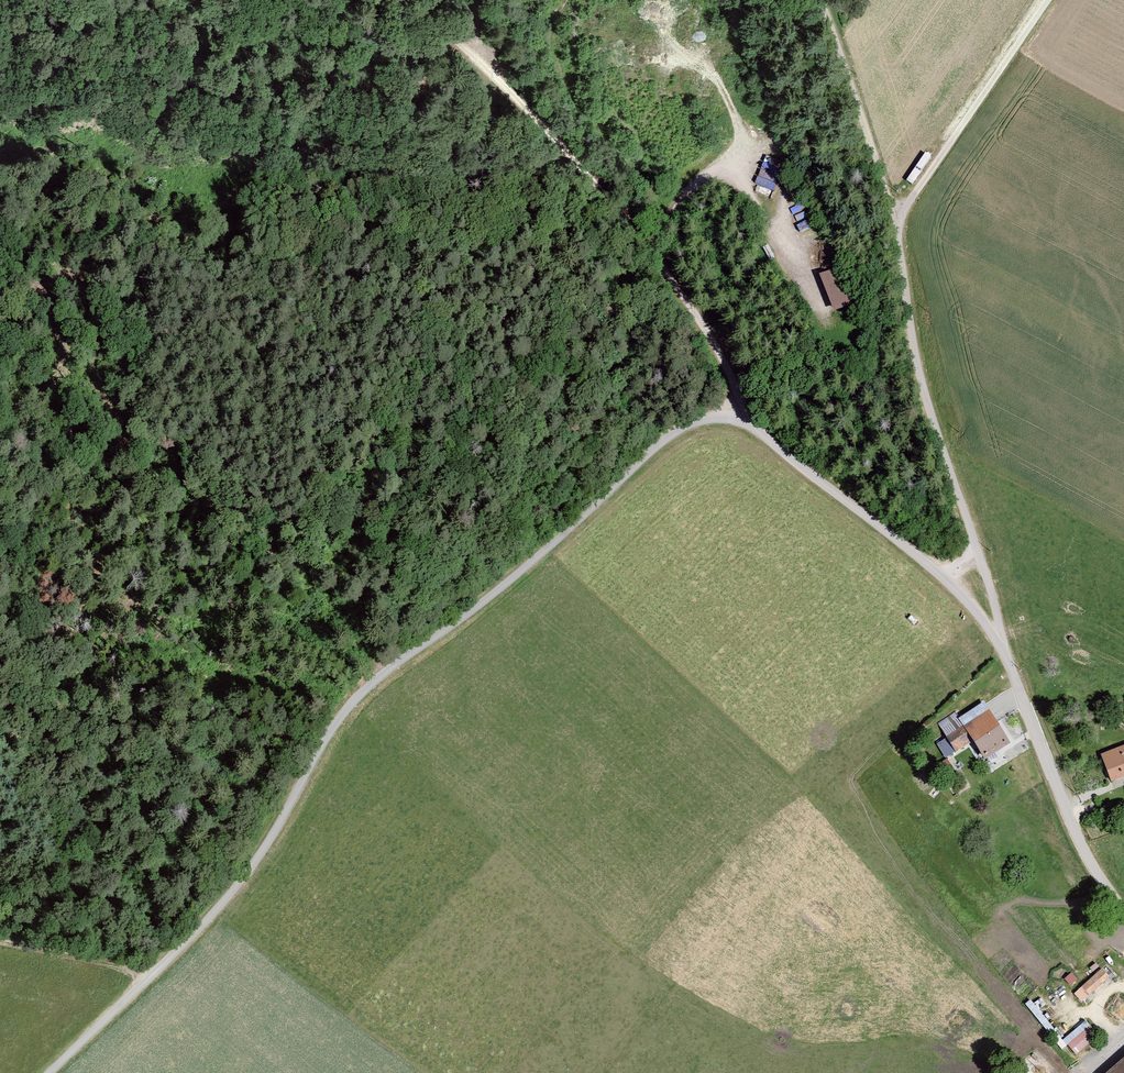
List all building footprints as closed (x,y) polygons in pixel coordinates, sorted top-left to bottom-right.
[(761,169),(756,183),(775,189),(780,176),(761,169)] [(838,268),(822,274),(834,309),(851,303),(838,268)] [(1011,745),(988,710),(943,740),(952,752),(971,739),(986,761),(1011,745)] [(1097,757),(1111,788),(1123,782),(1123,746),(1097,757)] [(1109,979),(1101,971),(1079,991),(1087,999),(1109,979)] [(1036,1005),(1032,1009),(1050,1029),(1054,1026),(1036,1005)] [(1078,1054),(1101,1034),(1087,1018),(1064,1038),(1078,1054)] [(1099,1072),(1123,1072),(1123,1049),(1099,1072)]
